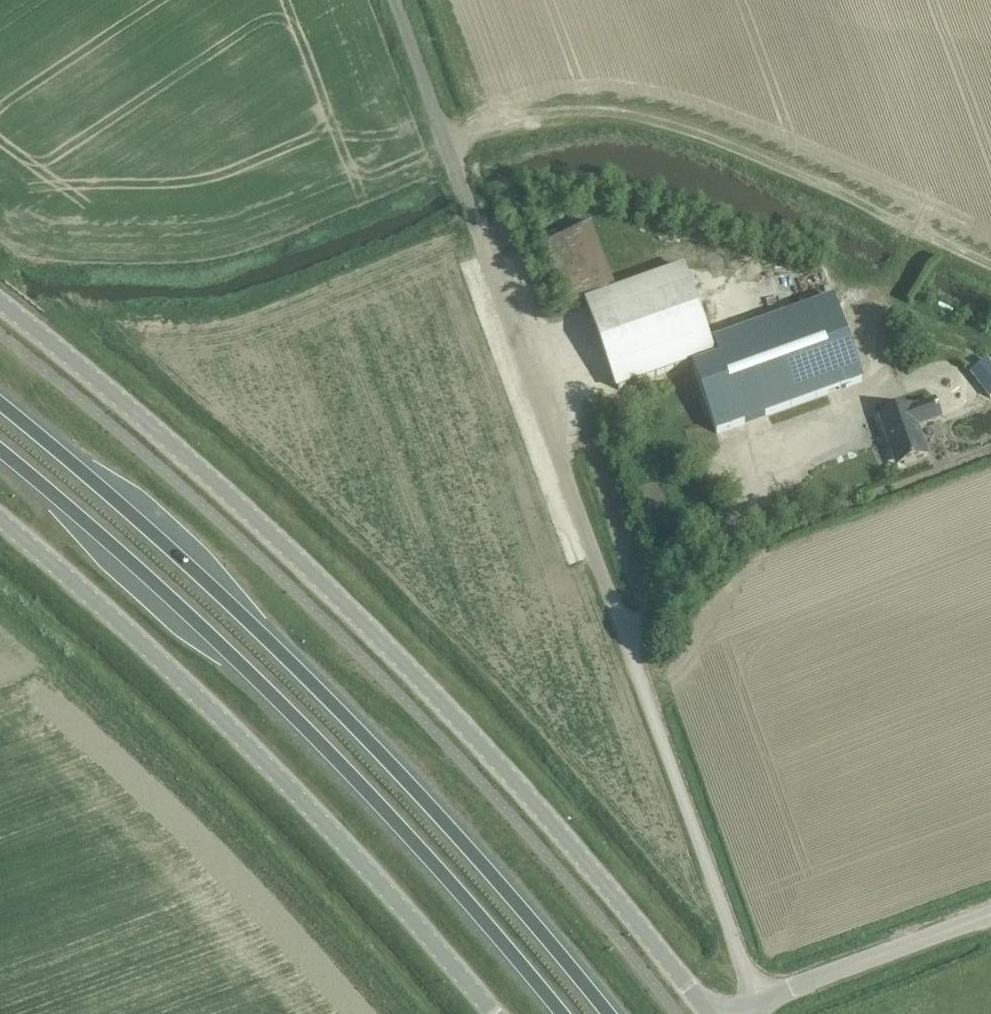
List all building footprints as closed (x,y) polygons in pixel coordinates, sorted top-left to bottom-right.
[(571,233),(589,297),(617,290),(599,226),(571,233)] [(712,357),(680,269),(586,302),(617,391),(712,357)] [(692,368),(716,434),(862,382),(832,299),(712,342),(718,359),(692,368)] [(916,332),(912,343),(929,350),(933,339),(916,332)] [(985,362),(970,374),(989,399),(990,397),(990,369),(985,362)] [(916,426),(940,418),(935,402),(911,410),(911,408),(881,419),(899,467),(927,456),(916,426)]
